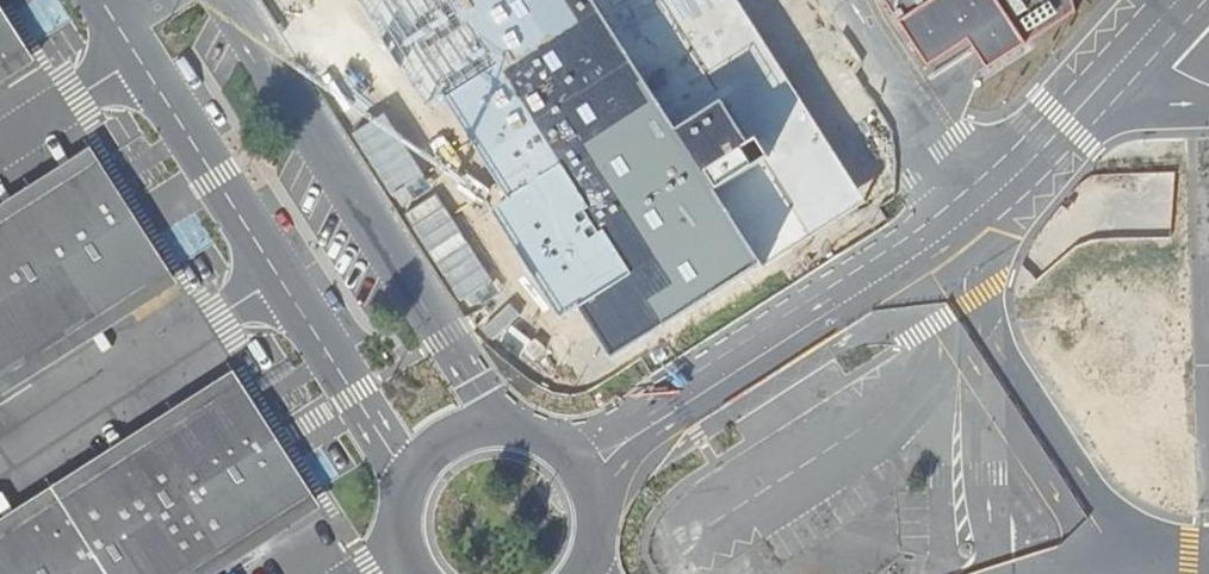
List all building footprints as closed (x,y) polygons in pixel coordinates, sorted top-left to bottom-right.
[(929,67),(969,40),(995,23),(1000,29),(1011,22),(1026,44),(1074,12),(1067,0),(885,0),(929,67)] [(26,46),(0,5),(0,63),(26,46)] [(995,23),(969,40),(988,70),(1026,44),(1011,22),(1000,29),(995,23)] [(0,63),(0,85),(36,62),(26,46),(0,63)] [(101,163),(91,148),(0,206),(0,228),(101,163)] [(0,228),(0,378),(169,270),(101,163),(0,228)] [(0,378),(0,400),(179,285),(169,270),(0,378)] [(243,386),(233,371),(0,520),(0,542),(243,386)] [(0,542),(0,573),(186,573),(312,494),(243,386),(0,542)] [(186,573),(219,573),(322,509),(312,494),(186,573)]
